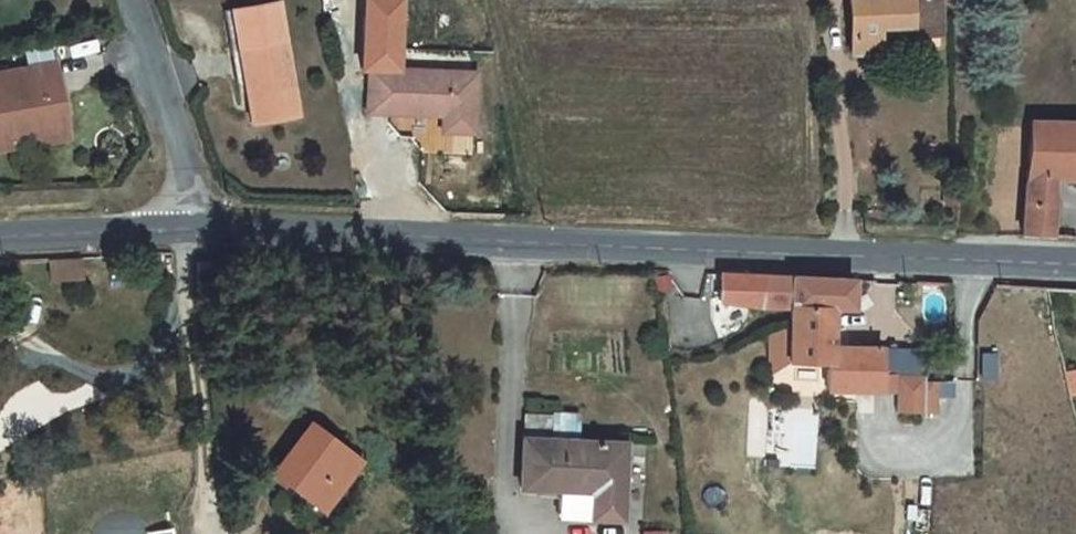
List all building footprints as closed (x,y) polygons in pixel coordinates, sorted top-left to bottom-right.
[(329,29),(344,26),(338,0),(323,0),(329,29)] [(406,0),(370,0),(367,70),(371,70),(403,71),(406,0)] [(852,57),(878,56),(877,28),(910,27),(924,34),(943,33),(941,0),(848,0),(852,57)] [(245,44),(251,78),(244,79),(252,127),(299,118),(279,4),(239,11),(245,44)] [(227,14),(239,80),(244,79),(251,78),(245,44),(239,11),(227,14)] [(877,28),(878,56),(912,55),(910,27),(877,28)] [(52,57),(0,66),(0,149),(71,131),(52,57)] [(403,71),(371,70),(369,112),(442,115),(442,126),(477,128),(480,74),(403,71)] [(1033,121),(1029,230),(1053,232),(1055,192),(1050,193),(1052,160),(1075,162),(1075,124),(1033,121)] [(78,256),(47,259),(43,282),(78,281),(78,256)] [(736,270),(713,269),(713,300),(778,307),(776,327),(766,330),(766,374),(784,362),(819,364),(820,388),(892,392),(896,414),(914,415),(919,412),(936,412),(936,388),(919,387),(918,374),(877,371),(879,344),(828,342),(828,311),(852,311),(852,276),(781,274),(736,270)] [(358,460),(298,418),(261,470),(318,512),(358,460)] [(630,440),(515,434),(512,489),(581,496),(584,521),(627,522),(630,440)] [(170,527),(144,529),(139,524),(130,516),(117,513),(105,516),(96,523),(90,533),(172,533),(170,527)]
